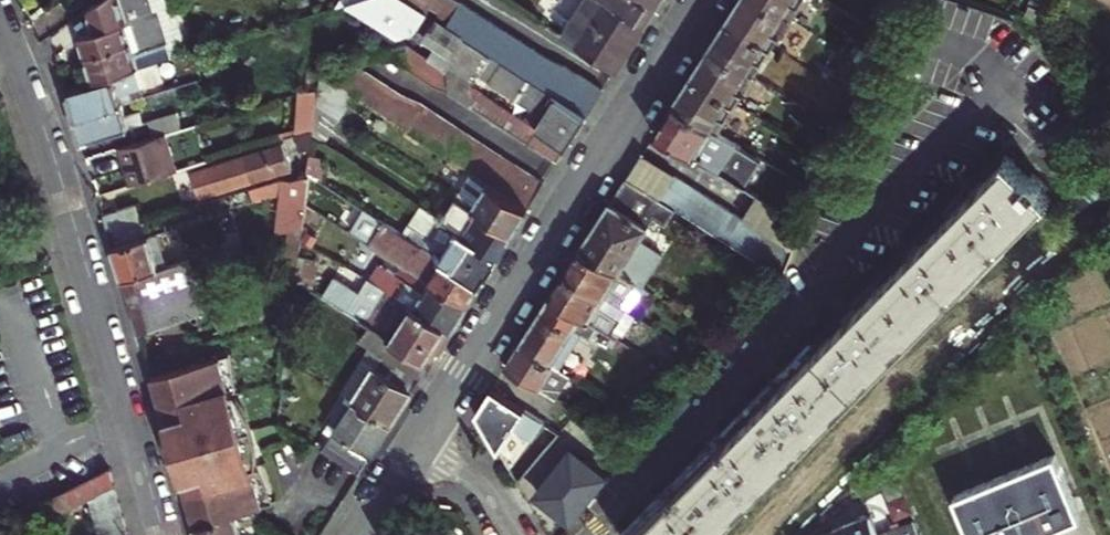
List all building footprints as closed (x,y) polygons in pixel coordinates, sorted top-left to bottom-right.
[(171,58),(158,10),(151,12),(148,0),(103,0),(89,10),(95,33),(79,37),(85,61),(91,82),(142,67),(171,58)] [(345,6),(379,28),(397,39),(413,32),(425,13),(405,0),(343,0),(338,9),(345,6)] [(461,0),(405,0),(425,13),(435,19),(587,115),(604,88),(565,64),(551,57),(461,0)] [(610,0),(584,0),(563,34),(617,68),(632,45),(645,23),(610,0)] [(645,23),(658,3),(660,0),(610,0),(645,23)] [(761,0),(738,0),(735,5),(727,17),(771,45),(779,31),(772,27),(781,13),(761,0)] [(781,13),(789,0),(761,0),(781,13)] [(781,13),(788,17),(797,4),(790,0),(789,0),(781,13)] [(1047,12),(1028,6),(1024,18),(1045,25),(1047,12)] [(779,31),(788,17),(781,13),(772,27),(779,31)] [(771,45),(727,17),(718,32),(709,46),(746,69),(755,55),(762,59),(771,45)] [(578,129),(587,115),(435,19),(423,38),(436,47),(428,59),(448,71),(470,85),(567,147),(578,129)] [(424,56),(406,45),(382,52),(425,80),(424,56)] [(699,61),(691,74),(735,101),(744,87),(737,83),(746,69),(709,46),(699,61)] [(746,69),(753,73),(762,59),(755,55),(746,69)] [(428,59),(424,56),(425,80),(435,86),(450,92),(448,71),(428,59)] [(348,62),(322,70),(321,76),(352,96),(474,172),(479,175),(529,206),(545,181),(419,103),(401,95),(348,62)] [(91,82),(66,90),(71,104),(75,118),(121,104),(150,96),(142,67),(91,82)] [(744,87),(753,73),(746,69),(737,83),(744,87)] [(305,92),(320,88),(321,76),(322,70),(307,74),(305,92)] [(470,85),(448,71),(450,92),(471,105),(470,85)] [(673,101),(717,129),(735,101),(691,74),(682,88),(673,101)] [(317,107),(337,120),(352,96),(321,76),(320,88),(317,107)] [(558,160),(567,147),(470,85),(471,105),(558,160)] [(281,134),(280,140),(292,137),(300,134),(314,130),(317,107),(320,88),(305,92),(298,94),(294,130),(281,134)] [(764,160),(717,129),(673,101),(663,117),(655,130),(746,188),(764,160)] [(217,119),(212,103),(142,124),(145,137),(177,127),(178,131),(217,119)] [(79,130),(82,142),(142,124),(138,112),(124,116),(121,104),(75,118),(79,130)] [(323,143),(337,120),(317,107),(314,130),(314,133),(313,137),(323,143)] [(298,154),(312,150),(313,137),(314,133),(314,130),(300,134),(292,137),(298,154)] [(127,163),(134,184),(180,170),(169,133),(122,147),(127,163)] [(284,145),(192,173),(200,199),(292,171),(284,145)] [(744,219),(640,154),(632,165),(626,175),(676,207),(785,276),(794,251),(744,219)] [(655,515),(635,534),(713,534),(1050,196),(1046,192),(1050,187),(1034,172),(1030,176),(1009,155),(982,182),(981,181),(971,191),(973,193),(919,246),(918,246),(908,256),(909,257),(855,311),(854,310),(843,321),(845,322),(792,375),(791,374),(781,384),(782,385),(729,439),(728,438),(718,447),(720,449),(666,504),(664,502),(653,514),(655,515)] [(479,175),(474,172),(466,184),(471,187),(479,175)] [(252,202),(280,194),(275,236),(301,228),(305,200),(308,175),(302,177),(289,181),(280,182),(249,191),(252,202)] [(466,184),(459,196),(513,231),(520,220),(529,206),(479,175),(471,187),(466,184)] [(676,207),(626,175),(602,213),(581,247),(644,287),(666,252),(640,236),(654,215),(666,222),(676,207)] [(459,196),(444,220),(499,254),(505,244),(513,231),(459,196)] [(744,219),(794,251),(804,225),(758,196),(744,219)] [(444,220),(421,205),(404,233),(424,245),(481,281),(489,269),(499,254),(444,220)] [(362,206),(347,230),(408,269),(413,272),(466,305),(474,293),(481,281),(424,245),(404,233),(362,206)] [(136,207),(105,217),(107,223),(110,232),(140,223),(136,207)] [(112,240),(114,247),(145,238),(140,223),(110,232),(112,240)] [(147,237),(155,263),(162,260),(155,235),(147,237)] [(155,263),(147,237),(145,238),(114,247),(120,266),(124,280),(165,268),(162,260),(155,263)] [(572,260),(566,270),(627,308),(638,290),(646,295),(649,290),(644,287),(581,247),(572,260)] [(124,280),(132,308),(201,287),(193,260),(184,262),(167,267),(165,268),(124,280)] [(372,278),(378,281),(389,264),(383,260),(372,278)] [(389,264),(378,281),(452,328),(459,316),(466,305),(413,272),(410,277),(405,274),(389,264)] [(627,308),(566,270),(558,283),(550,295),(598,325),(617,337),(633,312),(627,308)] [(333,277),(322,295),(361,319),(370,325),(430,362),(441,345),(452,328),(378,281),(372,278),(361,295),(333,277)] [(140,333),(209,313),(201,287),(132,308),(140,333)] [(590,337),(598,325),(550,295),(536,317),(520,342),(552,361),(558,366),(580,331),(590,337)] [(383,352),(353,400),(391,424),(410,394),(430,362),(370,325),(361,339),(383,352)] [(552,361),(520,342),(513,354),(506,365),(537,384),(552,361)] [(682,371),(689,376),(704,357),(697,352),(682,371)] [(236,391),(232,353),(153,376),(161,406),(174,449),(253,427),(250,415),(246,406),(241,398),(237,391),(236,391)] [(552,361),(537,384),(556,397),(571,373),(558,366),(552,361)] [(530,436),(541,419),(491,388),(476,411),(494,442),(499,450),(513,426),(530,436)] [(375,448),(391,424),(353,400),(322,449),(360,473),(375,448)] [(274,502),(260,467),(258,467),(258,458),(258,447),(255,436),(253,427),(174,449),(185,487),(199,534),(243,534),(236,514),(274,502)] [(538,491),(573,519),(608,476),(573,448),(560,464),(560,468),(553,477),(549,478),(538,491)] [(971,534),(1050,534),(1048,530),(1081,517),(1056,455),(955,496),(971,534)] [(549,473),(549,478),(553,477),(560,468),(560,464),(556,464),(552,469),(549,473)] [(47,499),(55,516),(89,499),(115,485),(110,467),(47,499)] [(859,491),(863,501),(884,492),(877,474),(859,491)] [(115,485),(89,499),(92,510),(120,501),(115,485)] [(889,503),(897,522),(912,516),(904,496),(889,503)] [(120,501),(92,510),(96,523),(124,514),(120,501)] [(96,523),(100,534),(109,534),(129,529),(124,514),(96,523)] [(834,534),(877,534),(869,515),(832,530),(834,534)] [(914,520),(878,534),(920,534),(914,520)]
